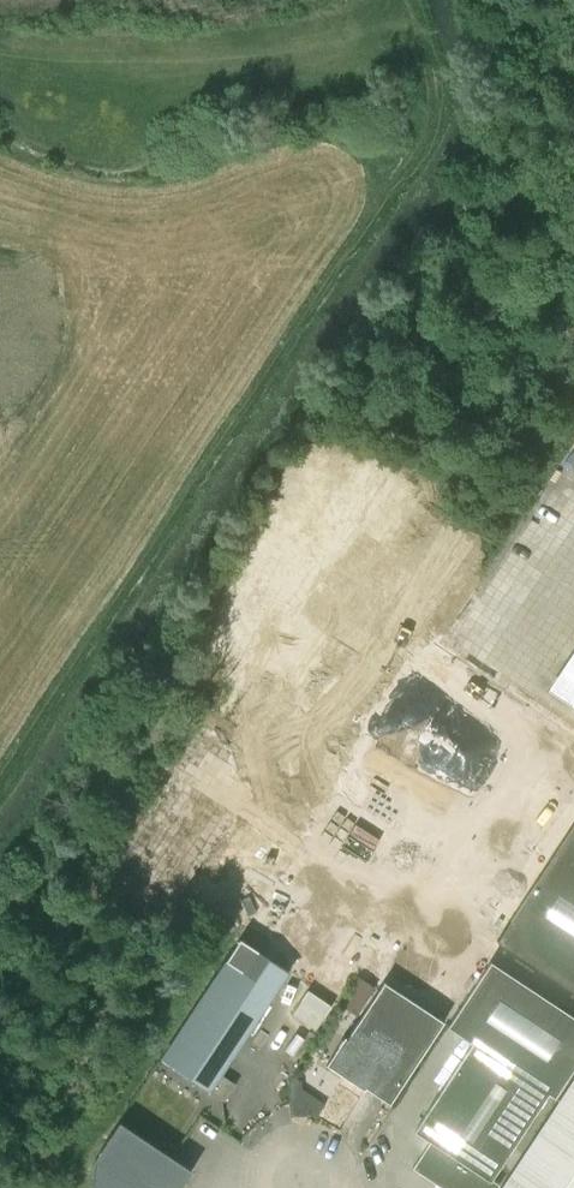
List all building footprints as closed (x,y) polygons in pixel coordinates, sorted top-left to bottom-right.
[(496,940),(573,992),(573,823),(496,940)] [(266,896),(367,951),(395,900),(293,845),(266,896)] [(181,1028),(160,1060),(168,1065),(224,1102),(224,1101),(235,1084),(220,1074),(222,1072),(230,1059),(245,1036),(288,971),(240,939),(181,1028)] [(491,1179),(548,1093),(554,1097),(573,1066),(573,1018),(490,962),(448,1026),(472,1043),(414,1131),(430,1141),(412,1168),(441,1187),(497,1187),(499,1185),(491,1179)] [(374,987),(358,977),(339,1005),(356,1016),(374,987)] [(347,1037),(345,1036),(326,1065),(364,1090),(365,1088),(389,1103),(443,1022),(383,982),(347,1037)] [(501,1187),(573,1187),(573,1078),(501,1187)] [(286,1112),(316,1116),(319,1094),(289,1090),(286,1112)] [(192,1170),(119,1122),(94,1160),(91,1187),(180,1187),(192,1170)]
